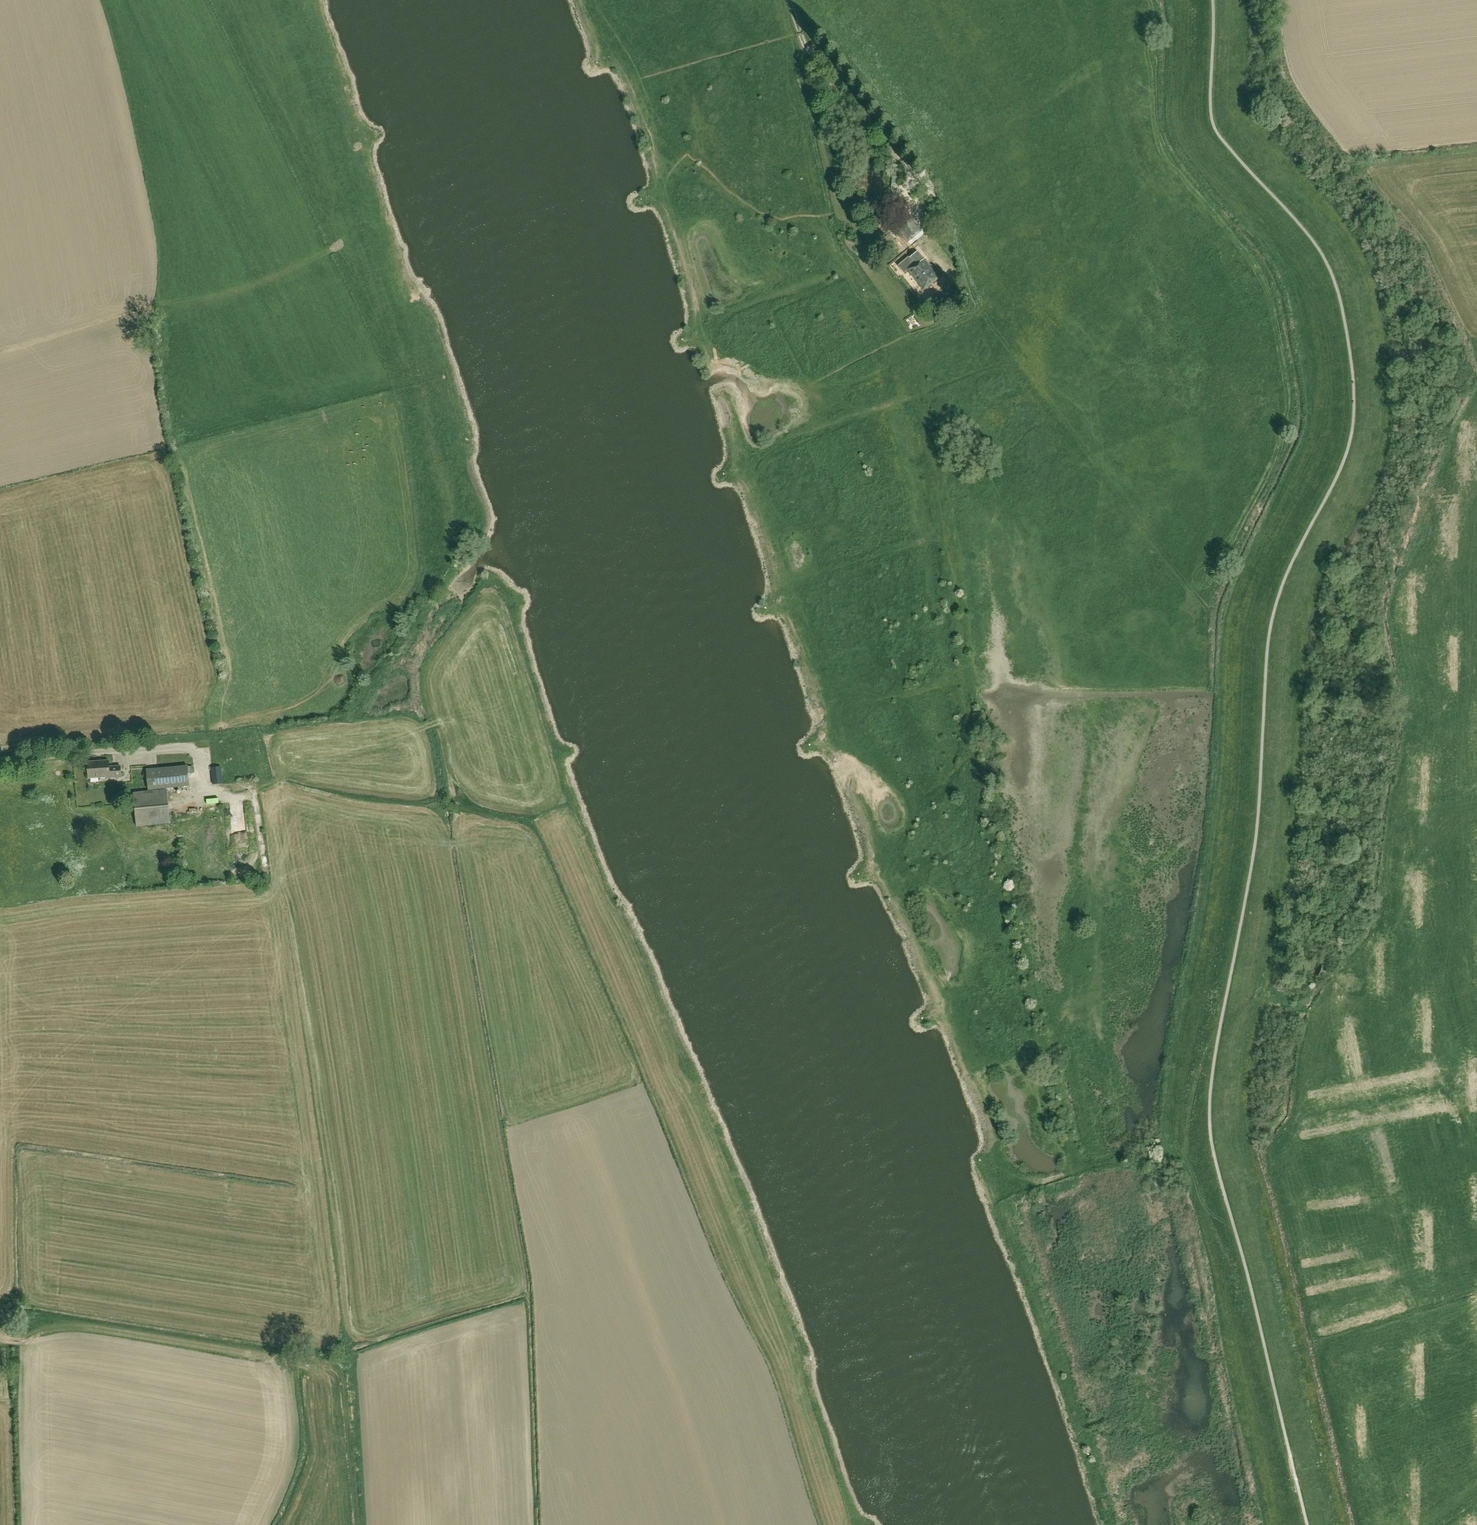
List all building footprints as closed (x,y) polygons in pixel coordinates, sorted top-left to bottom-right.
[(845,62),(838,67),(845,77),(853,71),(845,62)] [(922,235),(909,219),(896,229),(909,245),(922,235)] [(923,290),(938,278),(917,251),(909,257),(914,264),(908,270),(923,290)] [(489,594),(489,586),(480,585),(480,594),(489,594)] [(109,761),(88,762),(89,778),(106,776),(106,777),(121,777),(120,766),(109,767),(109,761)] [(147,769),(149,789),(189,786),(188,773),(187,767),(187,766),(147,769)] [(221,769),(211,771),(213,784),(223,783),(221,769)] [(167,790),(133,793),(136,825),(170,822),(167,790)]
